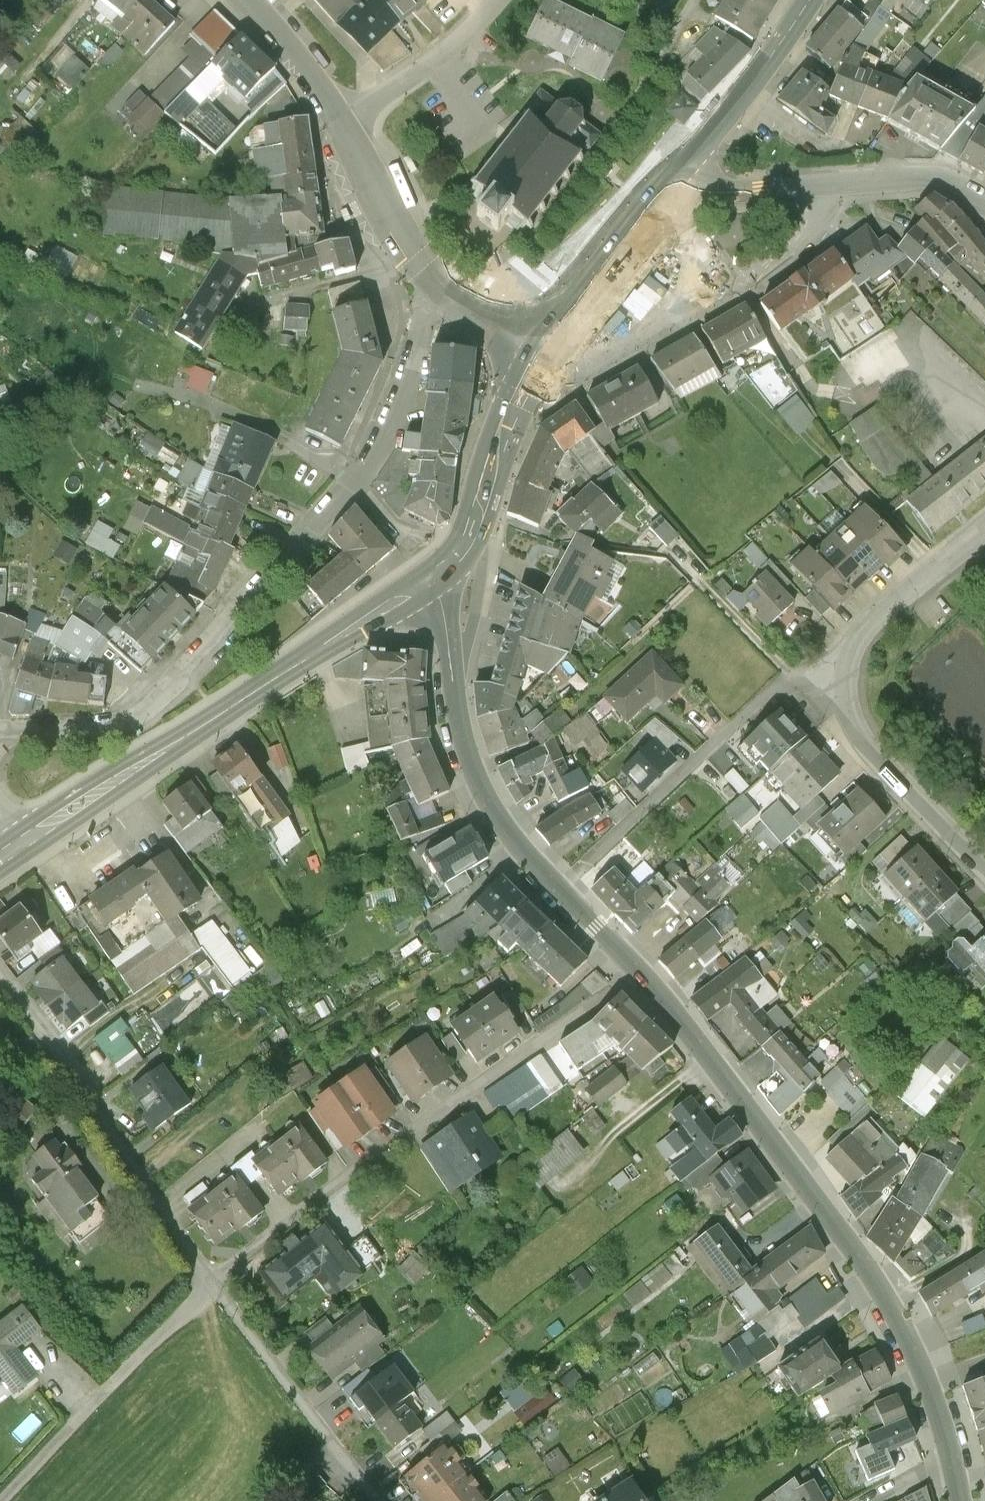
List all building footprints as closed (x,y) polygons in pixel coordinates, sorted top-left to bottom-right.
[(151,4),(147,0),(103,0),(121,16),(114,25),(125,34),(151,4)] [(342,34),(377,1),(376,0),(311,0),(342,34)] [(405,30),(427,10),(417,0),(378,0),(377,1),(405,30)] [(771,0),(729,0),(717,20),(749,39),(772,1),(771,0)] [(925,0),(906,0),(904,8),(921,13),(925,0)] [(405,30),(377,1),(342,34),(370,63),(405,30)] [(592,23),(548,1),(528,40),(552,52),(549,57),(566,66),(568,60),(573,62),(570,68),(602,84),(625,38),(593,21),(592,23)] [(148,54),(175,24),(151,4),(125,34),(148,54)] [(867,37),(842,16),(809,54),(834,76),(867,37)] [(215,71),(241,45),(215,18),(189,45),(192,48),(215,71)] [(749,58),(715,33),(692,57),(698,62),(681,81),(705,104),(749,58)] [(276,79),(241,45),(215,71),(212,74),(229,91),(246,108),(276,79)] [(215,71),(192,48),(127,111),(150,135),(169,116),(212,74),(215,71)] [(833,94),(863,105),(873,78),(880,63),(857,53),(846,70),(833,94)] [(211,109),(229,91),(212,74),(169,116),(211,158),(235,133),(211,109)] [(833,99),(804,75),(779,105),(826,142),(843,121),(827,107),(833,99)] [(908,92),(873,78),(863,105),(895,117),(908,92)] [(977,112),(916,79),(908,92),(895,117),(890,126),(948,157),(977,112)] [(540,93),(522,118),(524,119),(526,121),(516,134),(512,131),(509,134),(513,138),(504,150),(499,147),(496,151),(501,154),(491,167),(487,163),(484,166),(489,169),(479,183),(474,179),(471,184),(475,187),(473,191),(475,193),(472,196),(480,201),(477,205),(478,210),(480,212),(477,216),(497,233),(506,221),(519,231),(522,228),(524,230),(526,228),(530,231),(532,228),(527,225),(539,210),(543,213),(545,211),(540,208),(551,195),(555,198),(558,195),(553,192),(563,179),(568,182),(570,180),(565,176),(577,162),(581,165),(583,162),(579,159),(582,155),(581,154),(586,148),(589,150),(600,136),(587,126),(583,127),(582,126),(579,117),(584,115),(583,112),(578,114),(571,108),(572,105),(568,104),(568,107),(559,109),(558,104),(554,105),(540,93)] [(677,99),(664,115),(671,120),(674,122),(682,129),(695,113),(677,99)] [(977,112),(948,157),(984,178),(984,100),(977,112)] [(317,179),(310,123),(277,127),(277,132),(255,135),(258,155),(254,155),(257,180),(267,178),(268,186),(317,179)] [(317,179),(268,186),(271,207),(320,201),(317,179)] [(235,249),(230,208),(106,194),(101,235),(161,242),(162,237),(198,241),(202,247),(211,247),(235,249)] [(326,246),(320,201),(271,207),(230,208),(235,249),(257,256),(260,271),(308,258),(307,251),(317,249),(317,247),(326,246)] [(927,225),(922,232),(955,266),(963,272),(979,253),(959,222),(934,202),(918,217),(927,225)] [(868,227),(832,252),(854,283),(860,291),(871,282),(875,287),(909,262),(900,253),(886,237),(878,242),(868,227)] [(955,266),(922,232),(904,249),(900,253),(909,262),(915,268),(919,264),(921,261),(940,280),(955,266)] [(350,246),(314,254),(316,259),(321,280),(333,278),(334,283),(357,277),(350,246)] [(257,272),(260,271),(257,256),(235,249),(211,247),(212,256),(221,261),(252,279),(257,272)] [(854,283),(832,252),(761,302),(783,333),(854,283)] [(264,294),(321,280),(316,259),(273,269),(274,272),(260,276),(264,294)] [(218,267),(190,311),(221,330),(252,279),(221,261),(218,267)] [(955,266),(940,280),(982,324),(984,321),(984,295),(963,272),(955,266)] [(337,319),(367,310),(360,286),(330,294),(337,319)] [(799,389),(747,306),(727,319),(706,332),(726,363),(736,357),(769,407),(799,389)] [(311,311),(287,309),(284,334),(309,336),(311,311)] [(334,320),(344,354),(377,345),(367,310),(337,319),(334,320)] [(221,330),(190,311),(174,339),(204,357),(221,330)] [(713,369),(694,337),(651,362),(673,390),(713,369)] [(863,348),(857,339),(845,347),(842,343),(827,353),(836,367),(863,348)] [(377,345),(344,354),(329,387),(363,404),(382,365),(377,345)] [(479,356),(432,351),(422,437),(407,435),(404,454),(415,455),(458,461),(462,461),(468,431),(476,386),(479,356)] [(658,403),(639,370),(589,398),(607,426),(609,430),(658,403)] [(363,404),(329,387),(307,432),(341,449),(363,404)] [(811,418),(795,395),(776,407),(792,431),(811,418)] [(575,403),(538,428),(560,449),(579,467),(589,477),(606,463),(600,456),(606,451),(594,434),(598,432),(575,403)] [(906,464),(878,408),(851,422),(878,478),(906,464)] [(609,430),(607,426),(598,432),(594,434),(606,451),(618,442),(609,430)] [(237,427),(215,477),(254,494),(258,487),(272,455),(277,444),(237,427)] [(560,449),(538,428),(516,485),(507,516),(542,528),(550,498),(558,480),(565,483),(579,467),(560,449)] [(140,445),(158,455),(166,440),(148,430),(140,445)] [(909,503),(934,535),(984,495),(984,443),(909,503)] [(383,478),(411,482),(415,455),(404,454),(399,453),(383,478)] [(454,490),(458,461),(415,455),(411,482),(454,490)] [(247,511),(254,494),(215,477),(207,494),(246,512),(247,511)] [(411,482),(383,478),(375,489),(400,521),(405,514),(411,482)] [(450,525),(454,490),(411,482),(405,514),(439,529),(450,525)] [(573,500),(558,517),(588,542),(597,532),(603,537),(621,516),(591,490),(579,504),(573,500)] [(246,512),(207,494),(200,507),(210,512),(201,529),(231,544),(246,512)] [(192,549),(201,529),(158,508),(148,527),(187,546),(192,549)] [(863,511),(845,528),(884,567),(901,550),(863,511)] [(388,552),(353,514),(326,539),(342,556),(361,577),(388,552)] [(662,515),(649,525),(665,545),(678,535),(662,515)] [(119,540),(110,538),(113,525),(95,520),(88,545),(116,553),(119,540)] [(845,528),(828,545),(866,584),(884,567),(845,528)] [(237,546),(231,544),(201,529),(192,549),(206,555),(193,581),(215,592),(237,546)] [(575,540),(543,600),(580,621),(595,597),(602,602),(612,583),(606,580),(616,561),(575,540)] [(828,545),(811,562),(849,601),(866,584),(828,545)] [(192,549),(187,546),(168,585),(206,603),(215,592),(193,581),(206,555),(192,549)] [(361,577),(342,556),(308,586),(328,607),(361,577)] [(808,559),(791,576),(812,597),(829,615),(836,608),(839,611),(849,601),(811,562),(808,559)] [(767,579),(780,594),(791,585),(773,565),(763,574),(767,579)] [(0,577),(0,616),(8,618),(9,577),(0,577)] [(780,594),(767,579),(745,597),(760,614),(756,618),(766,630),(792,608),(780,594)] [(543,600),(519,588),(492,681),(474,682),(478,719),(516,708),(528,670),(545,677),(569,652),(580,621),(543,600)] [(151,660),(192,616),(165,590),(123,634),(151,660)] [(94,595),(76,618),(94,630),(105,618),(112,608),(94,595)] [(829,615),(812,597),(806,603),(823,621),(829,615)] [(36,636),(48,616),(33,610),(28,626),(26,632),(36,636)] [(15,661),(26,632),(28,626),(8,618),(0,616),(0,655),(15,661)] [(36,636),(32,644),(50,650),(45,665),(50,667),(57,645),(69,627),(48,616),(36,636)] [(57,645),(50,667),(56,669),(56,666),(77,668),(88,650),(90,652),(101,637),(94,630),(76,618),(69,627),(57,645)] [(105,618),(94,630),(101,637),(140,672),(151,660),(123,634),(105,618)] [(16,689),(51,699),(56,669),(50,667),(45,665),(50,650),(32,644),(16,689)] [(687,685),(653,646),(596,695),(624,728),(648,708),(645,705),(654,697),(662,706),(687,685)] [(363,682),(364,651),(333,671),(336,681),(363,682)] [(386,683),(426,686),(428,655),(364,651),(363,682),(386,683)] [(51,699),(90,703),(92,678),(76,677),(77,668),(56,666),(56,669),(51,699)] [(92,678),(90,703),(103,705),(106,679),(92,678)] [(432,741),(426,686),(386,683),(386,687),(392,749),(428,742),(432,741)] [(371,751),(392,749),(386,687),(365,689),(370,743),(371,751)] [(521,720),(532,712),(527,705),(518,711),(521,720)] [(516,708),(478,719),(487,749),(489,756),(529,743),(526,736),(521,720),(518,711),(516,708)] [(532,712),(521,720),(526,736),(531,732),(546,721),(536,709),(532,712)] [(807,742),(775,709),(737,745),(745,754),(741,757),(756,772),(759,769),(769,779),(807,742)] [(571,723),(561,730),(574,748),(587,739),(589,741),(600,734),(585,713),(571,723)] [(546,721),(531,732),(542,746),(552,739),(561,730),(571,723),(565,715),(559,720),(554,715),(546,721)] [(542,746),(513,761),(522,781),(527,788),(532,784),(530,781),(540,776),(565,763),(552,739),(542,746)] [(428,742),(392,749),(415,801),(418,807),(431,801),(449,792),(434,758),(428,742)] [(826,761),(807,742),(769,779),(802,814),(839,779),(824,763),(826,761)] [(371,751),(370,743),(342,750),(350,775),(370,766),(365,752),(371,751)] [(266,783),(238,744),(214,762),(224,775),(220,778),(234,798),(238,803),(266,783)] [(669,768),(645,744),(620,768),(643,792),(669,768)] [(282,746),(270,750),(277,769),(289,765),(282,746)] [(522,781),(513,761),(497,770),(505,788),(515,806),(530,795),(527,788),(522,781)] [(540,776),(557,808),(591,790),(580,769),(571,774),(565,763),(540,776)] [(234,798),(220,778),(210,785),(225,805),(234,798)] [(209,795),(197,780),(163,807),(174,821),(184,834),(208,815),(201,805),(209,795)] [(291,817),(266,783),(238,803),(262,837),(287,819),(291,817)] [(793,821),(755,785),(731,809),(770,846),(793,821)] [(887,826),(857,794),(818,831),(847,863),(863,848),(887,826)] [(616,802),(619,806),(626,800),(625,799),(622,796),(616,802)] [(602,814),(591,797),(564,811),(537,830),(553,847),(577,829),(582,834),(587,830),(584,825),(602,814)] [(619,806),(607,817),(615,826),(633,809),(627,802),(626,800),(619,806)] [(414,824),(437,814),(431,801),(418,807),(415,801),(405,805),(414,824)] [(414,824),(405,805),(388,812),(400,842),(418,835),(414,824)] [(437,814),(414,824),(418,835),(443,825),(439,813),(437,814)] [(221,833),(208,815),(184,834),(174,821),(165,829),(188,859),(221,833)] [(299,844),(287,819),(262,837),(279,859),(299,844)] [(489,859),(471,828),(441,845),(425,855),(443,886),(445,885),(465,873),(489,859)] [(425,855),(441,845),(437,838),(417,850),(421,857),(425,855)] [(875,864),(885,874),(910,851),(900,841),(875,864)] [(937,869),(916,846),(910,851),(885,874),(882,877),(903,900),(937,869)] [(871,856),(863,848),(847,863),(855,871),(871,856)] [(201,952),(191,939),(178,920),(202,905),(165,853),(74,913),(133,999),(201,952)] [(705,889),(700,894),(711,904),(732,884),(714,866),(697,882),(705,889)] [(637,893),(613,867),(591,888),(615,913),(637,893)] [(959,893),(937,869),(903,900),(926,924),(937,914),(956,897),(959,893)] [(471,884),(465,873),(445,885),(452,895),(471,884)] [(503,934),(531,906),(503,877),(465,914),(478,927),(479,928),(488,919),(496,927),(503,934)] [(647,888),(660,902),(668,894),(671,891),(658,878),(647,888)] [(671,891),(668,894),(684,910),(700,894),(685,878),(671,891)] [(639,895),(637,893),(615,913),(633,933),(663,905),(660,902),(647,888),(639,895)] [(700,894),(684,910),(698,925),(715,909),(711,904),(700,894)] [(951,930),(969,912),(956,897),(937,914),(951,930)] [(530,961),(558,934),(531,906),(503,934),(495,942),(509,957),(517,949),(530,961)] [(807,910),(790,924),(802,938),(811,931),(804,923),(812,916),(807,910)] [(720,911),(704,924),(718,941),(734,928),(720,911)] [(984,941),(984,929),(969,912),(951,930),(959,939),(967,940),(976,949),(984,941)] [(478,927),(465,914),(436,932),(447,954),(461,947),(476,940),(471,932),(478,927)] [(25,918),(0,936),(0,939),(20,965),(32,956),(28,950),(42,940),(25,918)] [(478,927),(471,932),(476,940),(496,927),(488,919),(479,928),(478,927)] [(215,921),(191,939),(201,952),(205,949),(218,966),(238,992),(257,977),(215,921)] [(718,941),(704,924),(659,960),(675,979),(719,943),(718,941)] [(587,964),(558,934),(530,961),(524,966),(542,985),(550,976),(562,988),(587,964)] [(976,949),(975,949),(967,940),(959,939),(954,942),(953,950),(949,954),(949,960),(966,978),(976,969),(984,979),(984,941),(976,949)] [(493,950),(477,961),(484,972),(500,961),(493,950)] [(778,998),(745,957),(691,1000),(707,1020),(730,1001),(740,1013),(737,1017),(762,1049),(781,1033),(766,1015),(763,1010),(778,998)] [(82,985),(64,962),(31,987),(49,1010),(82,985)] [(238,992),(218,966),(152,1018),(172,1044),(238,992)] [(100,1009),(82,985),(49,1010),(67,1034),(83,1022),(100,1009)] [(526,1011),(513,989),(502,996),(515,1018),(526,1011)] [(565,998),(560,990),(541,1002),(546,1010),(565,998)] [(650,1023),(624,997),(594,1025),(564,1044),(578,1066),(582,1063),(586,1069),(591,1066),(617,1047),(621,1050),(650,1023)] [(519,1034),(493,998),(473,1012),(498,1048),(519,1034)] [(100,1009),(83,1022),(90,1031),(112,1014),(105,1005),(100,1009)] [(776,1007),(766,1015),(781,1033),(791,1025),(776,1007)] [(498,1048),(473,1012),(453,1026),(478,1062),(498,1048)] [(94,1043),(126,1085),(147,1069),(124,1039),(130,1034),(121,1022),(94,1043)] [(673,1046),(650,1023),(621,1050),(643,1074),(647,1070),(661,1057),(673,1046)] [(467,1053),(452,1032),(442,1039),(456,1060),(467,1053)] [(781,1033),(762,1049),(790,1082),(802,1096),(821,1080),(815,1072),(807,1062),(781,1033)] [(425,1038),(387,1065),(413,1102),(451,1076),(425,1038)] [(969,1062),(941,1041),(896,1097),(924,1118),(969,1062)] [(573,1067),(559,1047),(526,1070),(547,1101),(565,1089),(561,1083),(576,1072),(573,1067)] [(819,1051),(807,1062),(815,1072),(827,1059),(819,1051)] [(667,1065),(661,1057),(647,1070),(652,1077),(667,1065)] [(819,1084),(828,1096),(845,1081),(840,1076),(849,1068),(844,1063),(819,1084)] [(596,1073),(591,1066),(586,1069),(579,1073),(584,1081),(596,1073)] [(193,1108),(165,1070),(128,1096),(138,1110),(135,1112),(153,1137),(193,1108)] [(369,1075),(365,1070),(340,1088),(370,1129),(395,1111),(383,1094),(369,1075)] [(390,1088),(376,1070),(369,1075),(383,1094),(390,1088)] [(547,1101),(526,1070),(485,1097),(495,1113),(502,1108),(512,1124),(547,1101)] [(629,1087),(618,1071),(588,1092),(599,1108),(629,1087)] [(828,1096),(851,1120),(867,1105),(845,1081),(828,1096)] [(802,1096),(790,1082),(769,1099),(783,1116),(802,1096)] [(3,1085),(0,1090),(0,1118),(19,1130),(35,1105),(3,1085)] [(370,1129),(340,1088),(313,1107),(317,1112),(331,1131),(343,1148),(370,1129)] [(715,1130),(693,1101),(670,1118),(680,1131),(692,1146),(695,1150),(706,1165),(716,1157),(740,1138),(727,1121),(715,1130)] [(830,1139),(839,1148),(869,1120),(875,1114),(867,1105),(851,1120),(830,1139)] [(331,1131),(317,1112),(310,1117),(324,1136),(331,1131)] [(504,1158),(475,1115),(421,1151),(451,1194),(504,1158)] [(826,1161),(852,1188),(861,1181),(863,1182),(879,1169),(894,1156),(898,1152),(869,1120),(839,1148),(826,1161)] [(324,1163),(295,1127),(269,1148),(273,1154),(255,1168),(267,1183),(280,1199),(324,1163)] [(692,1146),(680,1131),(667,1141),(678,1156),(692,1146)] [(589,1158),(569,1133),(524,1169),(544,1194),(589,1158)] [(65,1156),(57,1145),(38,1161),(46,1170),(32,1181),(49,1201),(41,1207),(65,1237),(91,1216),(84,1208),(99,1197),(80,1174),(85,1169),(71,1151),(65,1156)] [(706,1165),(695,1150),(670,1168),(680,1183),(706,1165)] [(738,1218),(776,1191),(750,1154),(726,1171),(712,1181),(738,1218)] [(894,1156),(879,1169),(890,1182),(891,1181),(894,1177),(906,1168),(899,1157),(896,1159),(894,1156)] [(922,1156),(896,1199),(924,1218),(949,1170),(922,1156)] [(706,1165),(680,1183),(686,1190),(694,1185),(697,1189),(699,1190),(712,1181),(726,1171),(716,1157),(706,1165)] [(255,1168),(250,1162),(240,1169),(258,1191),(267,1183),(255,1168)] [(240,1169),(231,1176),(235,1182),(249,1198),(258,1191),(240,1169)] [(861,1181),(852,1188),(841,1197),(857,1218),(883,1197),(880,1193),(893,1183),(891,1181),(890,1182),(879,1169),(863,1182),(861,1181)] [(249,1198),(235,1182),(231,1176),(204,1198),(209,1204),(190,1219),(215,1250),(261,1213),(249,1198)] [(896,1199),(894,1197),(868,1235),(867,1237),(894,1262),(898,1256),(911,1237),(924,1218),(896,1199)] [(939,1234),(924,1218),(911,1237),(920,1247),(939,1234)] [(695,1244),(732,1290),(754,1274),(718,1227),(695,1244)] [(798,1278),(825,1257),(811,1229),(780,1254),(798,1278)] [(291,1256),(266,1274),(269,1279),(285,1299),(287,1301),(323,1274),(341,1298),(362,1282),(357,1275),(364,1270),(351,1252),(344,1257),(324,1230),(301,1248),(294,1239),(284,1246),(291,1256)] [(913,1252),(928,1271),(953,1257),(955,1256),(939,1234),(920,1247),(913,1252)] [(975,1256),(984,1272),(984,1250),(975,1256)] [(413,1251),(397,1268),(413,1284),(429,1266),(413,1251)] [(898,1256),(894,1262),(911,1281),(928,1271),(913,1252),(903,1260),(898,1256)] [(798,1278),(780,1254),(754,1274),(732,1290),(757,1324),(783,1304),(787,1302),(780,1292),(798,1278)] [(684,1268),(674,1255),(625,1295),(636,1307),(684,1268)] [(949,1272),(965,1296),(979,1287),(984,1284),(984,1272),(975,1256),(949,1272)] [(592,1279),(581,1267),(567,1279),(579,1292),(592,1279)] [(919,1291),(934,1315),(965,1296),(949,1272),(919,1291)] [(269,1279),(258,1287),(274,1308),(285,1299),(269,1279)] [(816,1279),(789,1300),(800,1315),(827,1294),(816,1279)] [(800,1315),(798,1316),(806,1327),(847,1297),(839,1286),(827,1294),(800,1315)] [(764,1334),(768,1339),(798,1316),(800,1315),(789,1300),(787,1302),(783,1304),(757,1324),(764,1334)] [(21,1311),(13,1317),(31,1341),(39,1334),(21,1311)] [(370,1326),(359,1311),(335,1330),(316,1344),(308,1351),(320,1365),(370,1326)] [(969,1336),(984,1330),(977,1315),(963,1321),(969,1336)] [(0,1328),(0,1378),(19,1403),(42,1385),(16,1352),(31,1341),(13,1317),(0,1328)] [(327,1319),(308,1334),(316,1344),(335,1330),(327,1319)] [(562,1329),(557,1323),(549,1330),(554,1336),(562,1329)] [(757,1324),(739,1336),(746,1347),(764,1334),(757,1324)] [(382,1341),(370,1326),(320,1365),(332,1381),(355,1363),(375,1347),(382,1341)] [(768,1339),(764,1334),(746,1347),(756,1362),(775,1350),(768,1339)] [(746,1347),(739,1336),(718,1350),(733,1372),(734,1371),(736,1375),(756,1362),(746,1347)] [(833,1378),(841,1373),(838,1370),(820,1343),(808,1351),(786,1367),(782,1370),(801,1399),(833,1378)] [(375,1347),(355,1363),(363,1374),(384,1358),(375,1347)] [(893,1383),(876,1354),(855,1367),(872,1395),(893,1383)] [(364,1376),(372,1388),(386,1378),(393,1372),(384,1361),(364,1376)] [(838,1370),(841,1373),(833,1378),(839,1389),(820,1400),(831,1420),(872,1395),(855,1367),(852,1362),(838,1370)] [(372,1388),(357,1399),(376,1423),(404,1401),(386,1378),(372,1388)] [(978,1429),(984,1427),(984,1378),(964,1385),(978,1429)] [(557,1403),(548,1391),(517,1415),(526,1427),(557,1403)] [(877,1409),(886,1430),(908,1421),(899,1397),(876,1406),(877,1409)] [(423,1426),(404,1401),(376,1423),(395,1448),(423,1426)] [(886,1430),(877,1409),(862,1415),(871,1436),(886,1430)] [(447,1413),(424,1430),(432,1441),(437,1438),(455,1424),(447,1413)] [(871,1436),(867,1438),(876,1458),(917,1441),(908,1421),(886,1430),(871,1436)] [(866,1435),(838,1446),(848,1470),(876,1458),(867,1438),(866,1435)] [(432,1441),(419,1452),(427,1461),(444,1448),(437,1438),(432,1441)] [(444,1448),(427,1461),(404,1480),(421,1500),(431,1500),(466,1474),(444,1448)] [(554,1452),(545,1460),(558,1475),(567,1468),(554,1452)] [(466,1474),(431,1500),(487,1500),(466,1474)] [(794,1480),(773,1496),(776,1500),(823,1500),(813,1482),(799,1491),(794,1480)] [(630,1482),(601,1500),(643,1500),(630,1482)] [(904,1500),(931,1500),(928,1489),(904,1500)]
